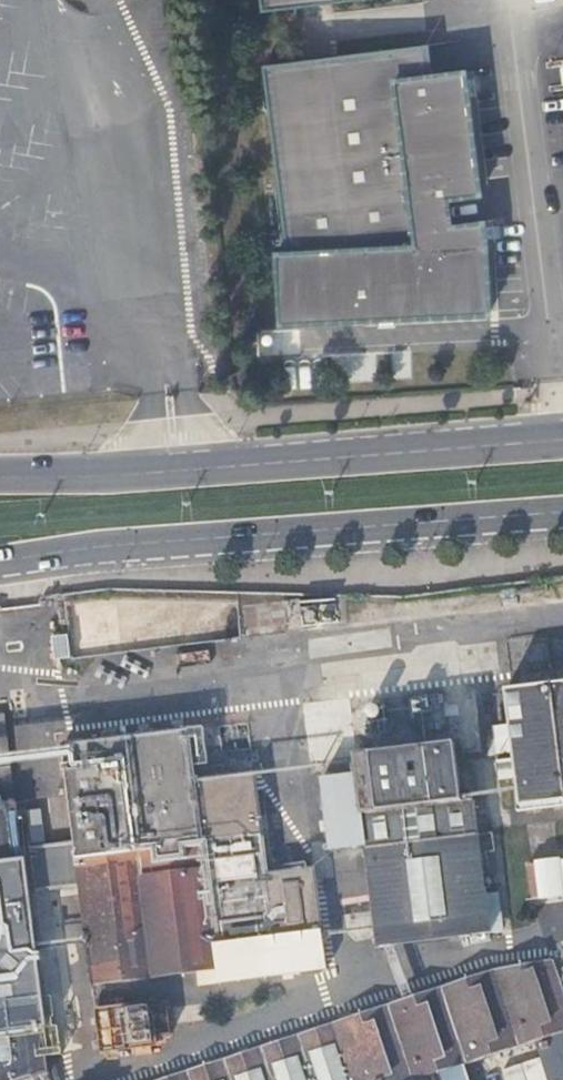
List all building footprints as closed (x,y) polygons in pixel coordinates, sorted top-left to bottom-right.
[(264,9),(340,0),(262,0),(264,9)] [(429,44),(265,65),(289,251),(278,252),(281,323),(491,312),(485,221),(452,225),(448,197),(482,193),(466,70),(433,74),(429,44)] [(69,636),(54,638),(57,660),(72,658),(69,636)] [(562,800),(562,683),(509,689),(517,758),(520,779),(523,805),(562,800)] [(511,725),(495,727),(499,752),(513,750),(511,725)] [(189,728),(66,742),(70,793),(75,846),(80,887),(90,981),(196,967),(198,985),(327,968),(312,869),(267,874),(266,867),(278,866),(275,828),(262,829),(255,771),(193,779),(189,728)] [(490,929),(485,890),(481,852),(497,851),(495,833),(480,834),(478,799),(465,801),(458,743),(361,754),(362,772),(371,846),(372,853),(376,889),(381,945),(464,936),(466,946),(491,936),(490,929)] [(517,758),(498,761),(501,781),(520,779),(517,758)] [(371,846),(362,772),(326,774),(334,848),(371,846)] [(0,796),(0,805),(16,803),(14,794),(0,796)] [(46,1073),(25,894),(20,852),(16,803),(0,805),(0,1079),(25,1079),(46,1073)] [(348,892),(376,889),(372,853),(345,856),(348,892)] [(527,860),(534,904),(562,900),(562,856),(527,860)] [(502,888),(485,890),(490,929),(506,928),(502,888)] [(163,1079),(412,1079),(562,1030),(562,970),(555,972),(551,962),(496,969),(163,1079)] [(125,996),(113,997),(114,1007),(127,1006),(125,996)] [(114,1007),(113,997),(93,1000),(101,1059),(171,1052),(166,1003),(127,1006),(114,1007)] [(498,1052),(507,1079),(562,1079),(562,1030),(498,1052)] [(460,1065),(442,1071),(444,1079),(464,1079),(460,1065)] [(442,1071),(414,1079),(444,1079),(442,1071)]
